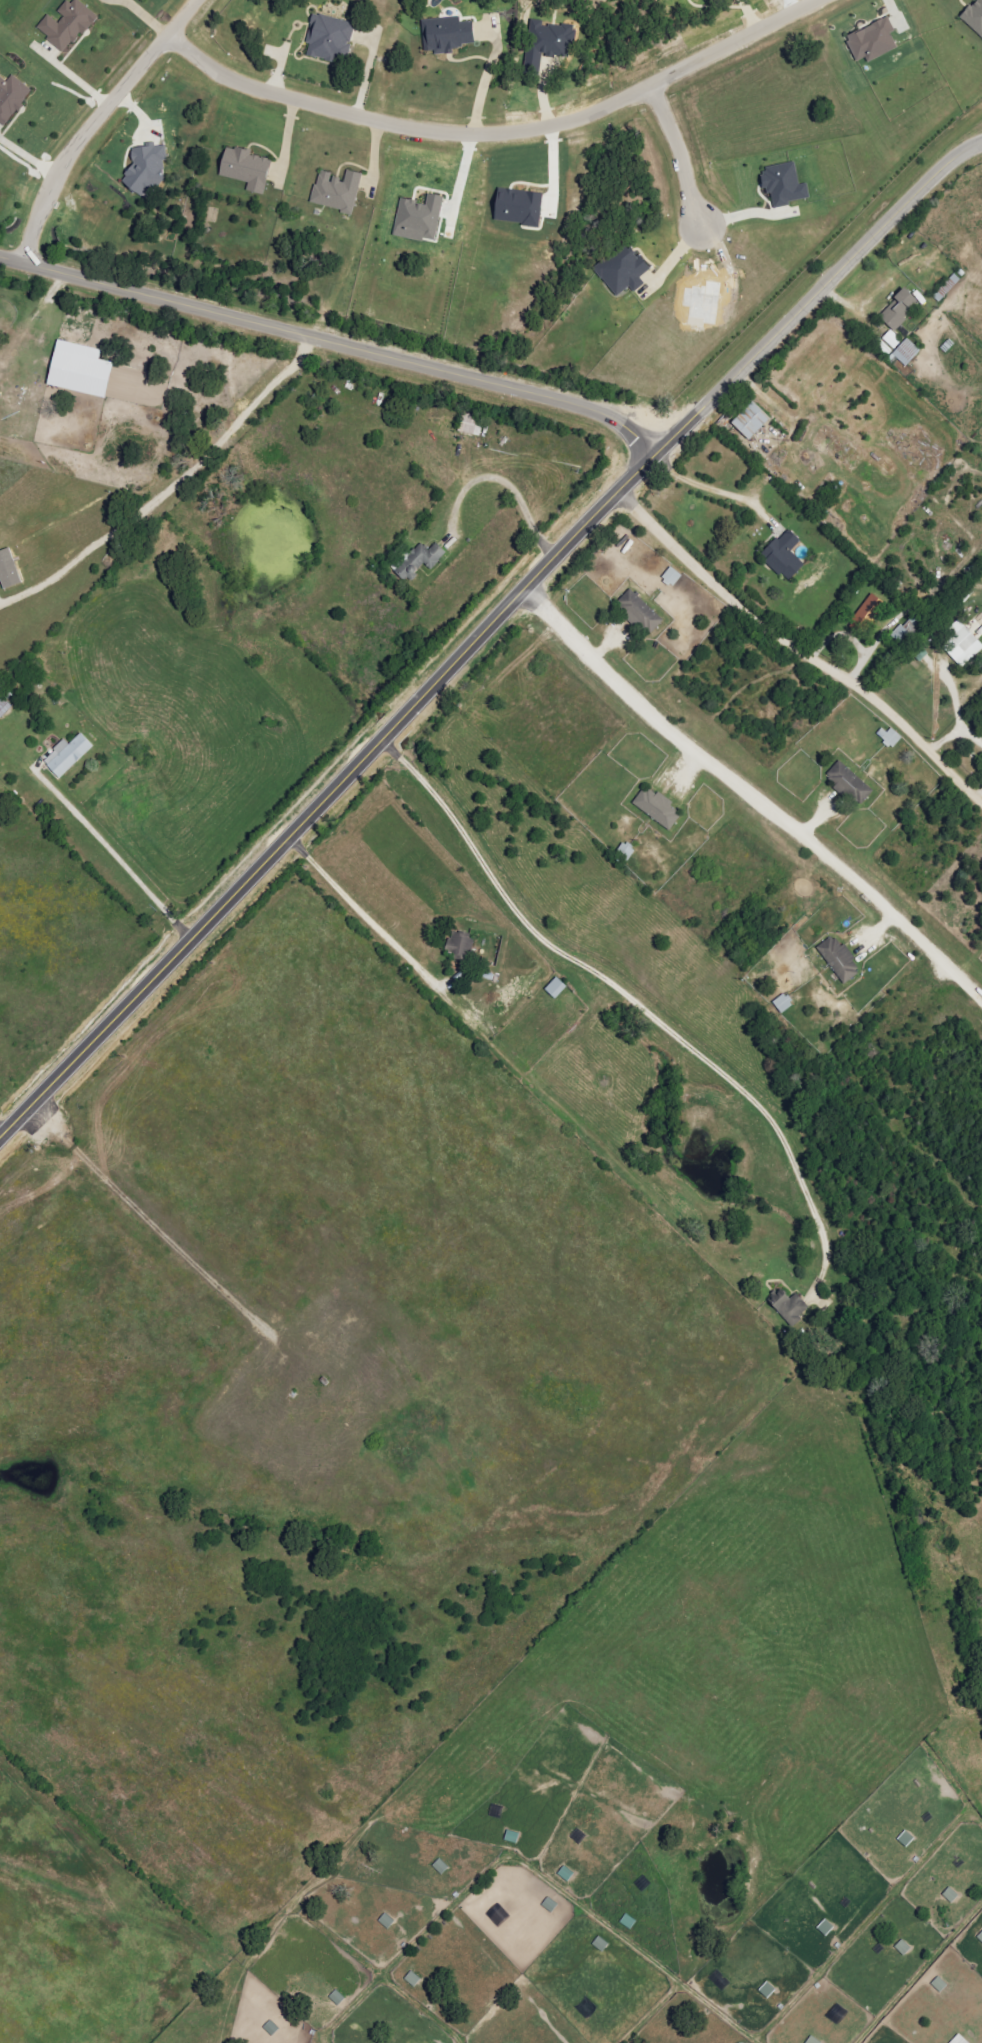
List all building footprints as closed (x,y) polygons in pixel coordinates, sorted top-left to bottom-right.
[(81,0),(75,0),(59,16),(54,12),(40,27),(67,54),(102,20),(81,0)] [(981,39),(981,0),(974,0),(958,18),(981,39)] [(308,53),(347,65),(359,24),(320,13),(308,53)] [(428,54),(457,53),(457,46),(482,45),(481,32),(473,33),(472,19),(426,21),(428,54)] [(890,33),(893,32),(888,19),(844,37),(855,63),(865,58),(866,62),(896,50),(890,33)] [(570,58),(573,27),(539,24),(536,62),(544,63),(544,56),(570,58)] [(0,78),(0,118),(10,126),(25,106),(36,90),(16,75),(11,82),(2,75),(0,78)] [(272,158),(255,155),(256,152),(230,146),(224,176),(252,183),(250,191),(269,195),(274,173),(269,171),(272,158)] [(131,149),(133,185),(143,185),(144,195),(167,194),(165,154),(162,155),(161,147),(131,149)] [(809,200),(806,183),(798,185),(794,162),(759,168),(764,195),(770,194),(772,207),(809,200)] [(366,174),(351,170),(349,178),(323,172),(316,205),(357,214),(366,174)] [(545,192),(501,191),(500,224),(545,225),(545,192)] [(397,237),(439,243),(446,197),(431,194),(429,203),(403,199),(397,237)] [(643,284),(639,278),(646,272),(625,244),(596,267),(618,295),(628,287),(632,293),(643,284)] [(919,304),(903,289),(877,317),(893,332),(919,304)] [(878,337),(872,344),(887,358),(893,351),(902,341),(889,330),(881,340),(878,337)] [(891,353),(904,367),(920,352),(907,339),(891,353)] [(115,398),(121,363),(106,361),(108,350),(63,342),(55,388),(115,398)] [(769,419),(751,402),(730,424),(748,441),(769,419)] [(486,418),(465,414),(462,433),(482,437),(486,418)] [(800,542),(787,530),(762,554),(766,559),(764,561),(785,582),(802,564),(790,552),(800,542)] [(435,570),(450,552),(438,542),(430,551),(421,543),(397,569),(409,579),(415,573),(418,576),(428,565),(435,570)] [(5,574),(8,589),(26,585),(17,549),(0,553),(0,576),(5,574)] [(681,576),(669,567),(660,579),(672,588),(681,576)] [(646,637),(663,621),(631,588),(614,604),(646,637)] [(863,637),(886,605),(870,593),(847,626),(863,637)] [(891,635),(901,646),(924,624),(914,614),(891,635)] [(949,639),(941,647),(959,667),(981,646),(958,619),(943,632),(949,639)] [(1,696),(0,698),(0,719),(12,707),(1,696)] [(58,780),(93,747),(80,733),(67,744),(64,740),(41,761),(58,780)] [(871,791),(839,760),(823,777),(855,808),(871,791)] [(631,806),(671,830),(680,814),(670,807),(672,803),(643,785),(631,806)] [(859,972),(851,962),(853,960),(833,935),(815,949),(844,985),(859,972)] [(554,1000),(565,987),(555,977),(543,990),(554,1000)] [(772,1003),(780,1014),(793,1004),(785,993),(772,1003)] [(789,1326),(808,1308),(795,1294),(788,1300),(783,1294),(770,1306),(789,1326)] [(910,1949),(901,1941),(894,1948),(902,1956),(910,1949)]
